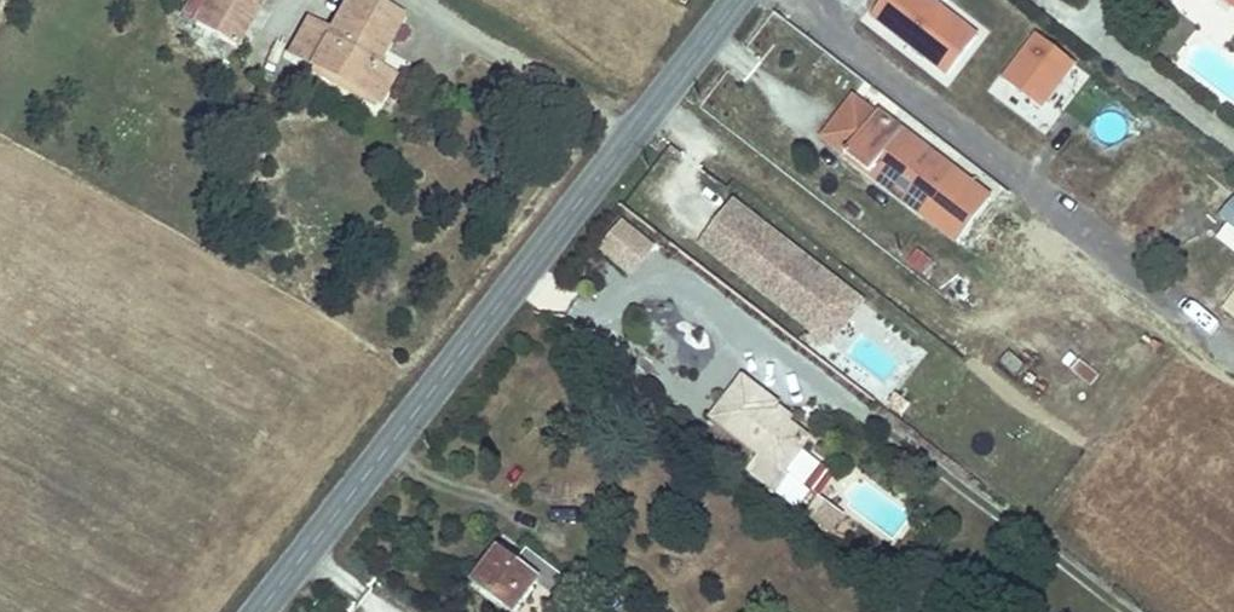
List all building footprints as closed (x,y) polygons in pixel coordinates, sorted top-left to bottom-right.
[(204,24),(243,45),(267,0),(217,0),(204,24)] [(410,19),(376,0),(357,0),(338,34),(318,22),(298,54),(389,104),(402,78),(384,66),(410,19)] [(932,0),(887,0),(875,17),(929,59),(939,45),(955,56),(973,32),(932,0)] [(1072,58),(1035,32),(1003,76),(1040,102),(1072,58)] [(819,137),(851,162),(924,218),(958,244),(994,198),(876,107),(873,111),(852,95),(819,137)] [(1116,182),(1094,165),(1086,174),(1107,190),(1116,182)] [(866,300),(734,195),(700,238),(832,342),(866,300)] [(1233,196),(1219,213),(1229,222),(1233,226),(1233,197),(1233,196)] [(657,249),(621,220),(596,250),(633,279),(657,249)] [(1229,222),(1218,236),(1233,249),(1233,226),(1229,222)] [(1233,313),(1233,290),(1233,289),(1221,303),(1233,313)] [(724,403),(712,418),(756,452),(746,466),(782,494),(796,476),(786,468),(795,457),(809,439),(771,410),(776,404),(743,379),(724,403)] [(815,497),(802,517),(832,535),(845,514),(815,497)] [(476,582),(514,611),(538,581),(550,591),(565,572),(530,545),(516,563),(507,556),(497,569),(490,564),(476,582)] [(497,569),(507,556),(500,550),(490,564),(497,569)] [(905,552),(889,551),(888,568),(904,569),(905,552)]
